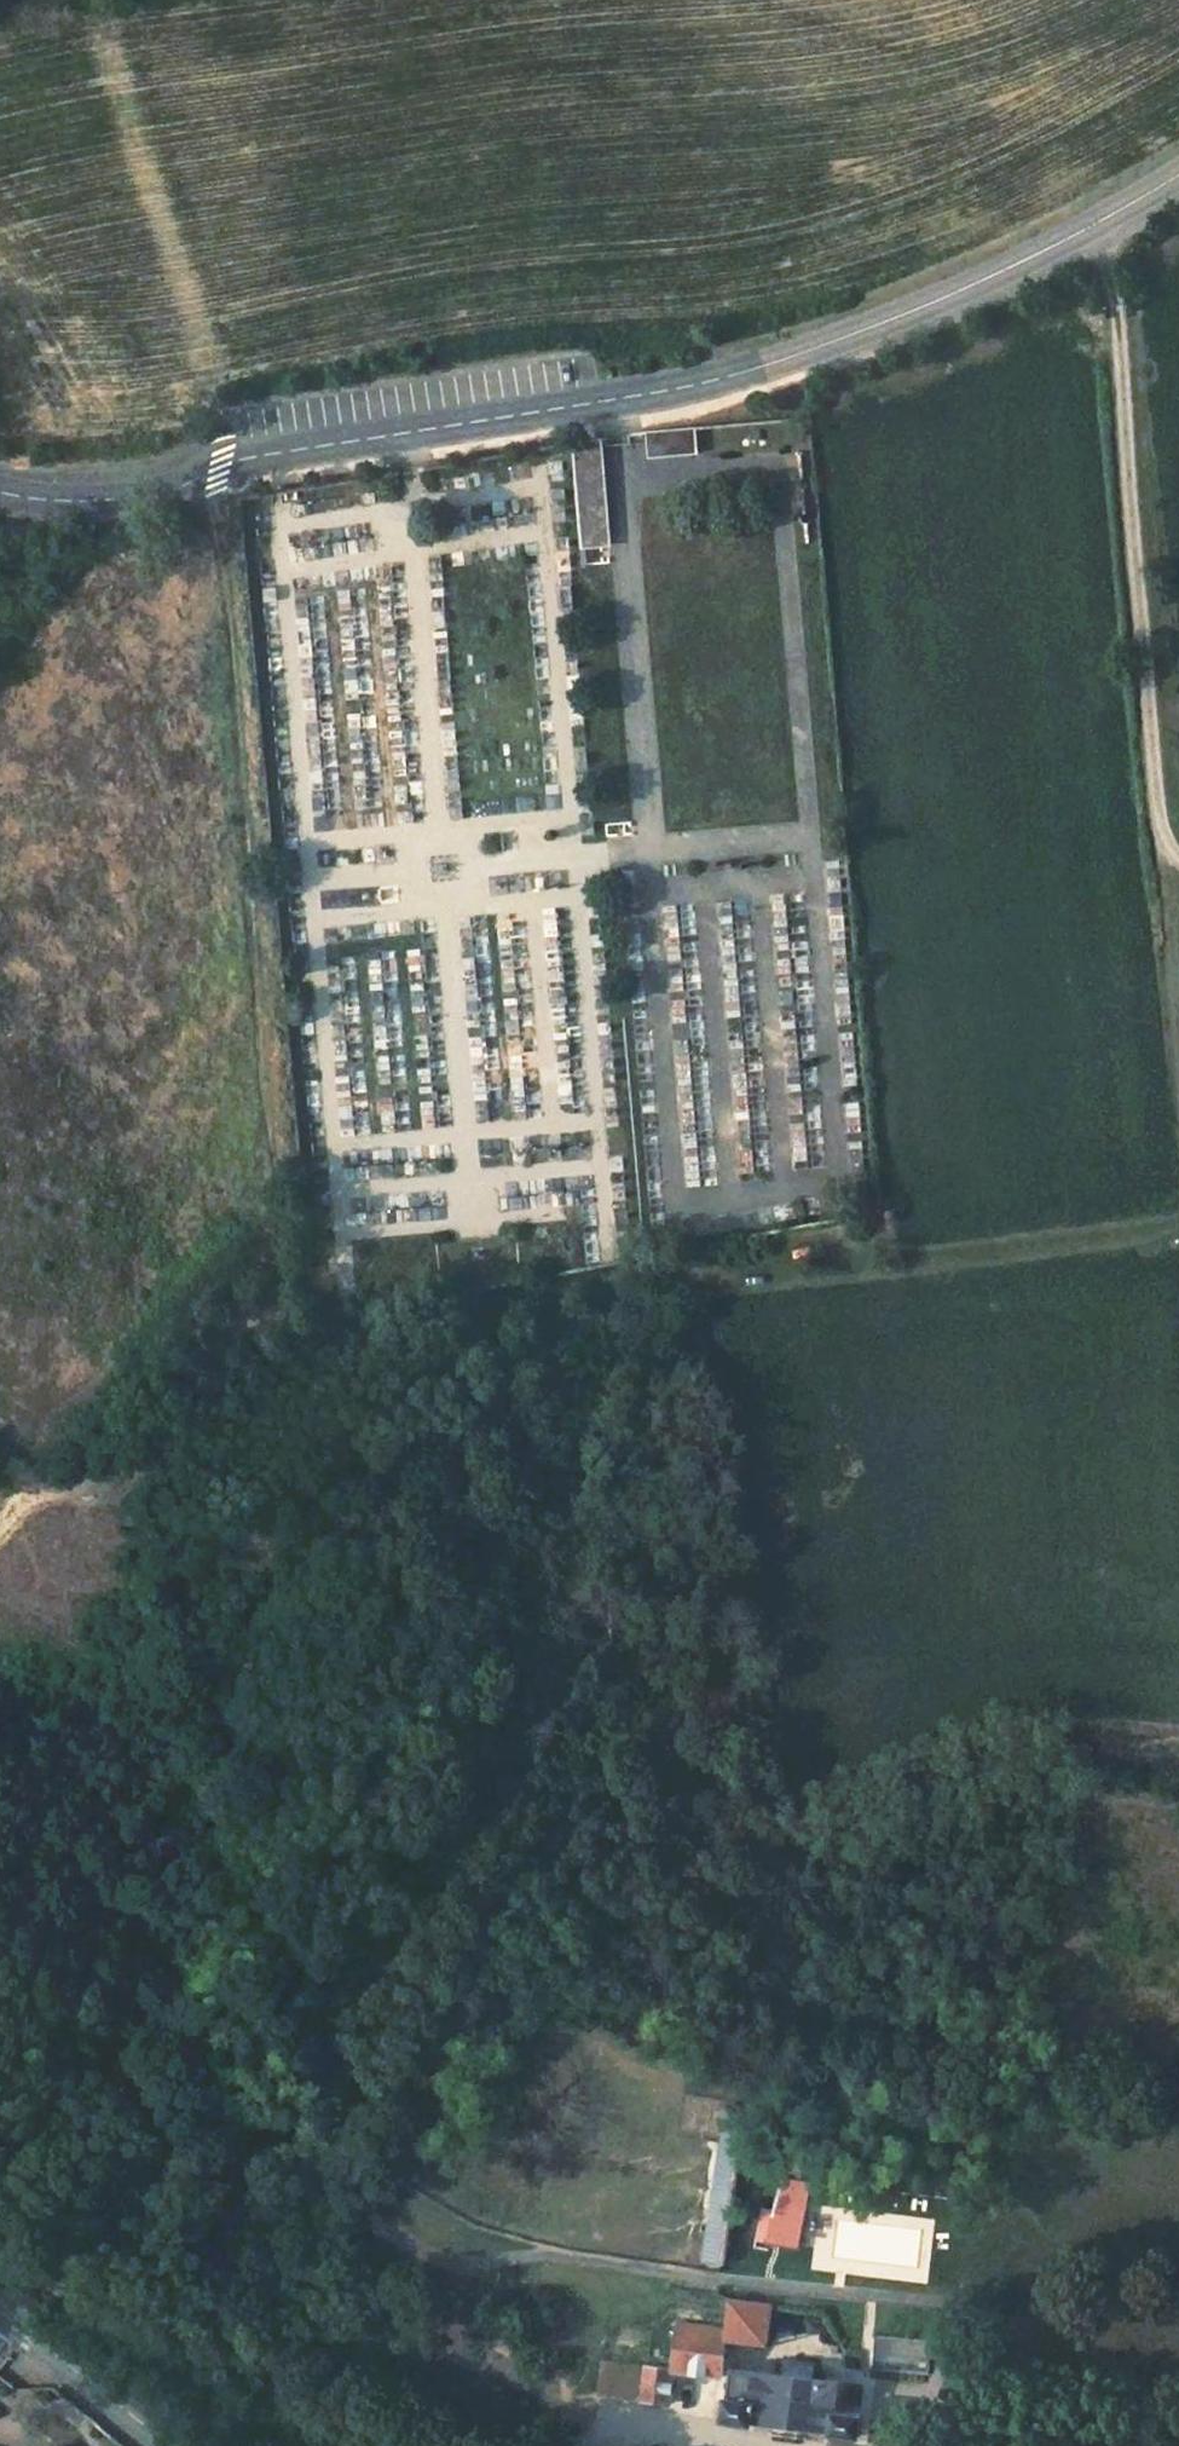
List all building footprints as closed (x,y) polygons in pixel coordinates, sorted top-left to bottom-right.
[(693,426),(651,430),(651,455),(694,451),(693,426)] [(575,438),(572,439),(581,548),(610,546),(600,435),(575,438)] [(753,1857),(747,1857),(744,1862),(746,1867),(752,1867),(755,1863),(753,1857)] [(769,2300),(728,2295),(722,2328),(679,2319),(669,2367),(640,2362),(635,2398),(670,2402),(673,2371),(719,2376),(725,2337),(762,2343),(769,2300)] [(929,2337),(874,2329),(871,2350),(869,2366),(924,2374),(927,2356),(929,2337)] [(946,2339),(929,2337),(927,2356),(943,2358),(946,2339)] [(861,2348),(840,2345),(843,2363),(858,2365),(861,2348)] [(776,2372),(729,2365),(725,2397),(722,2396),(718,2418),(749,2421),(750,2415),(824,2424),(824,2430),(854,2434),(858,2408),(832,2404),(836,2379),(786,2373),(787,2366),(776,2364),(776,2372)]
